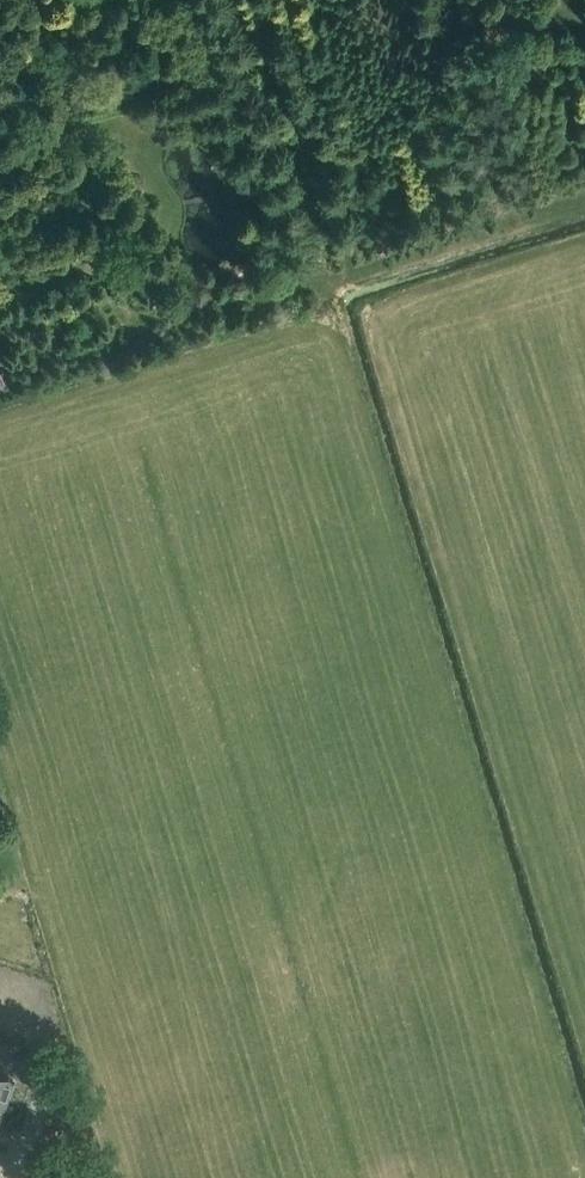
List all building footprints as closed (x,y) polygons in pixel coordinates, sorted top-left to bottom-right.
[(4,1103),(12,1078),(0,1074),(0,1102),(4,1103)]
